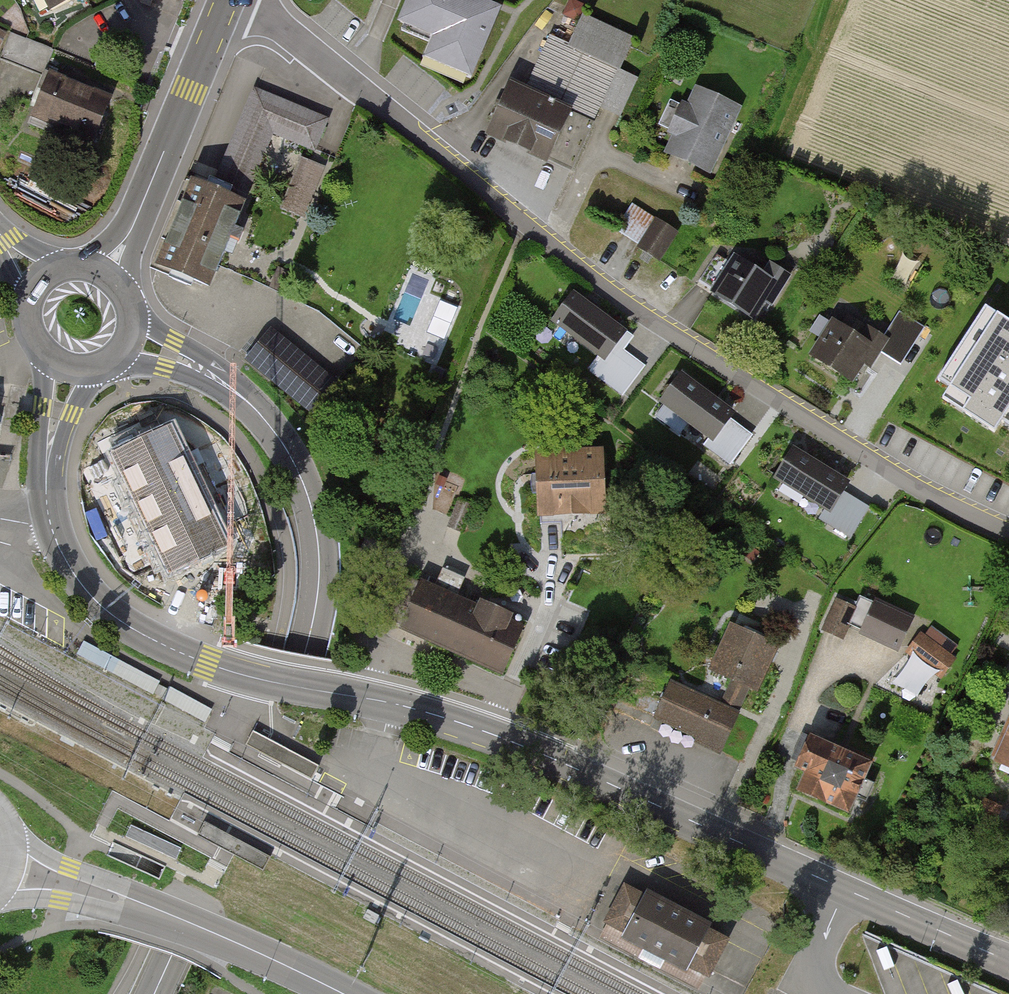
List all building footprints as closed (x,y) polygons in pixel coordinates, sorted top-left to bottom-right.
[(52,11),(73,0),(46,0),(52,11)] [(471,0),(412,0),(403,21),(438,36),(434,45),(475,63),(497,11),(471,0)] [(512,85),(491,132),(571,168),(627,45),(583,25),(573,46),(550,36),(525,91),(512,85)] [(11,32),(0,59),(42,76),(44,70),(46,71),(55,50),(11,32)] [(30,104),(36,107),(29,124),(49,132),(47,137),(72,147),(77,135),(93,141),(111,98),(97,92),(99,86),(87,81),(84,87),(46,71),(44,70),(42,76),(30,104)] [(198,185),(164,266),(214,287),(279,135),(317,151),(330,121),(256,90),(212,191),(198,185)] [(671,152),(707,169),(736,108),(699,91),(691,109),(683,106),(672,131),(680,134),(671,152)] [(321,168),(302,161),(284,207),(303,214),(321,168)] [(640,248),(659,260),(677,232),(632,203),(616,229),(642,245),(640,248)] [(715,289),(713,292),(754,317),(765,299),(772,304),(790,275),(771,263),(764,274),(735,256),(731,262),(717,253),(700,280),(715,289)] [(574,297),(556,320),(604,357),(622,334),(574,297)] [(986,307),(938,380),(949,387),(942,398),(994,432),(1002,421),(1008,425),(1008,323),(986,307)] [(834,325),(814,356),(851,379),(863,362),(868,365),(884,341),(866,330),(859,341),(834,325)] [(272,331),(250,358),(313,410),(335,382),(272,331)] [(643,366),(619,348),(599,375),(623,393),(643,366)] [(682,378),(665,401),(713,436),(707,445),(730,462),(750,435),(727,418),(730,414),(682,378)] [(171,431),(112,457),(165,575),(224,548),(171,431)] [(794,452),(779,476),(830,508),(824,517),(849,533),(864,509),(839,493),(845,483),(794,452)] [(537,456),(540,512),(605,508),(602,453),(537,456)] [(473,505),(459,500),(448,527),(462,532),(473,505)] [(421,586),(404,627),(438,641),(502,668),(519,629),(505,623),(509,614),(482,603),(479,609),(454,598),(463,579),(445,571),(436,592),(421,586)] [(830,630),(846,636),(858,608),(842,602),(830,630)] [(881,603),(868,631),(902,647),(915,619),(881,603)] [(680,683),(662,717),(727,750),(779,646),(738,626),(718,665),(739,675),(724,705),(680,683)] [(925,635),(912,652),(942,676),(956,658),(925,635)] [(645,681),(628,673),(613,705),(630,713),(645,681)] [(257,733),(250,747),(316,782),(323,768),(257,733)] [(996,761),(1002,763),(1000,769),(1008,774),(1008,733),(996,761)] [(875,765),(819,739),(806,767),(814,772),(806,789),(853,811),(875,765)] [(1000,807),(985,801),(980,813),(995,819),(1000,807)] [(207,823),(200,837),(228,852),(266,872),(273,858),(235,838),(207,823)] [(623,885),(603,921),(613,926),(703,974),(722,938),(623,885)]
